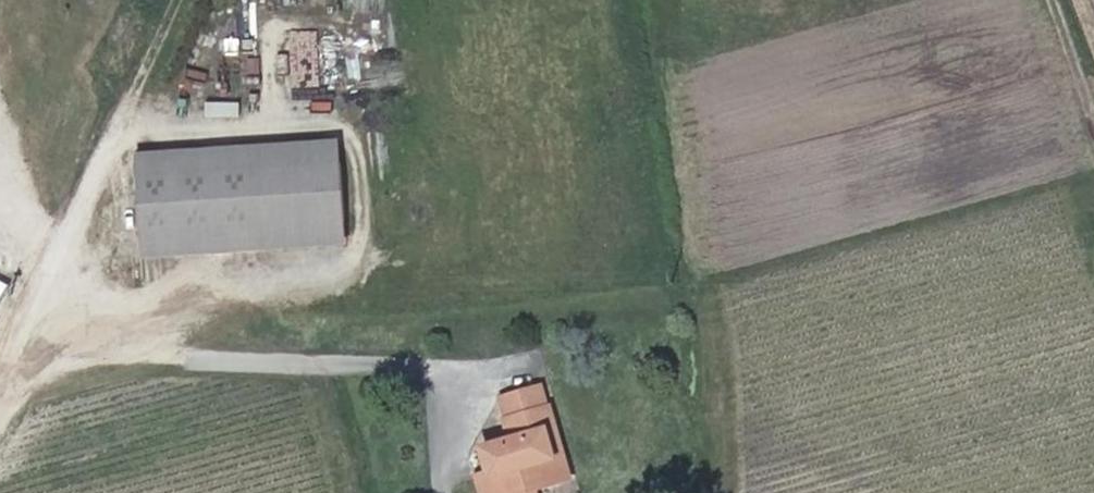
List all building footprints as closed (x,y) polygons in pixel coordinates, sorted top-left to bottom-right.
[(130,148),(131,170),(335,155),(334,133),(130,148)] [(135,230),(340,216),(335,155),(131,170),(135,230)] [(342,236),(340,216),(135,230),(136,250),(342,236)] [(490,391),(496,411),(535,399),(530,380),(490,391)] [(535,399),(496,411),(503,436),(472,444),(478,467),(468,470),(475,492),(517,492),(514,483),(521,480),(547,473),(534,427),(543,425),(535,399)]
